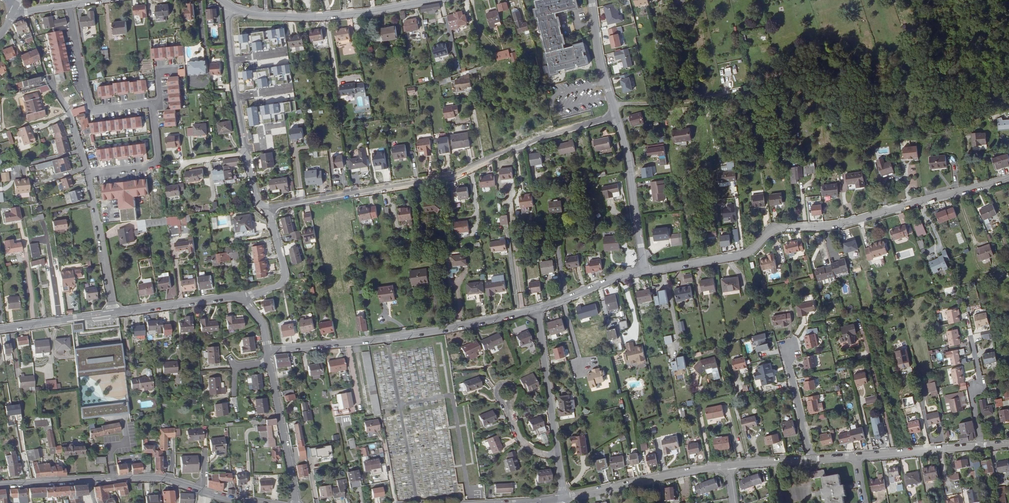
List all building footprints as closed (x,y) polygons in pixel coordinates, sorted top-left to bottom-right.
[(576,0),(533,0),(550,73),(589,64),(583,42),(565,46),(557,11),(578,6),(576,0)] [(509,8),(507,1),(499,3),(500,10),(509,8)] [(615,2),(603,5),(608,24),(621,20),(615,2)] [(421,6),(421,7),(422,11),(427,10),(429,10),(437,9),(440,8),(439,3),(421,6)] [(195,20),(194,4),(187,5),(187,8),(184,9),(186,21),(195,20)] [(141,18),(147,18),(146,5),(134,7),(134,13),(141,12),(141,18)] [(168,5),(156,6),(157,18),(165,17),(165,16),(169,15),(168,5)] [(206,10),(207,24),(214,24),(214,18),(217,18),(216,5),(209,6),(209,9),(206,10)] [(82,16),(83,26),(97,24),(95,9),(89,10),(90,15),(82,16)] [(501,20),(498,10),(487,12),(491,27),(496,25),(495,22),(501,20)] [(530,28),(528,21),(522,22),(519,10),(511,12),(514,24),(515,24),(517,31),(530,28)] [(456,15),(456,18),(449,19),(451,28),(469,25),(467,14),(456,15)] [(66,25),(65,19),(52,21),(51,17),(42,18),(44,29),(66,25)] [(418,28),(416,18),(405,20),(406,30),(418,28)] [(14,25),(16,32),(26,29),(25,23),(23,23),(22,21),(17,23),(17,24),(14,25)] [(126,22),(112,24),(114,36),(127,34),(126,22)] [(349,41),(347,26),(335,27),(337,43),(349,41)] [(399,38),(397,26),(383,28),(385,40),(399,38)] [(321,28),(309,29),(311,40),(322,38),(321,28)] [(617,28),(608,31),(613,48),(622,46),(617,28)] [(60,30),(44,33),(51,74),(67,71),(60,30)] [(304,47),(301,33),(290,34),(292,49),(304,47)] [(436,57),(449,54),(448,49),(446,43),(442,44),(442,43),(437,44),(438,45),(433,46),(436,57)] [(5,59),(18,55),(14,46),(3,50),(5,59)] [(183,46),(150,47),(150,59),(184,58),(183,46)] [(509,48),(496,52),(498,59),(511,55),(509,48)] [(616,60),(622,59),(624,68),(632,66),(627,48),(614,52),(616,60)] [(23,67),(39,61),(36,50),(19,57),(23,67)] [(190,76),(205,74),(204,60),(188,62),(190,76)] [(210,64),(211,75),(217,74),(217,75),(221,75),(220,63),(210,64)] [(175,109),(181,109),(178,76),(167,77),(169,109),(163,109),(164,126),(176,125),(175,109)] [(40,82),(39,77),(28,81),(16,84),(17,86),(20,85),(21,88),(33,85),(32,83),(36,82),(36,84),(40,82)] [(472,86),(470,77),(456,79),(457,90),(464,89),(463,87),(472,86)] [(632,89),(629,77),(621,80),(624,92),(632,89)] [(146,80),(96,85),(97,97),(133,93),(147,92),(146,80)] [(339,83),(341,94),(360,91),(360,89),(365,89),(363,81),(359,81),(358,80),(349,82),(349,83),(346,83),(346,82),(339,83)] [(25,115),(27,121),(45,116),(43,110),(41,110),(36,93),(22,97),(27,114),(25,115)] [(71,110),(73,116),(79,115),(80,120),(81,120),(84,129),(86,129),(87,131),(90,130),(84,107),(71,110)] [(454,108),(444,109),(445,121),(456,119),(454,108)] [(642,124),(639,113),(628,117),(631,128),(642,124)] [(58,154),(69,152),(66,140),(65,140),(64,136),(65,136),(63,130),(64,130),(60,122),(51,126),(54,134),(55,138),(54,139),(55,142),(55,143),(58,154)] [(218,124),(220,134),(225,134),(224,133),(232,132),(230,122),(218,124)] [(188,130),(189,137),(207,135),(206,124),(194,126),(194,129),(188,130)] [(33,140),(32,135),(31,136),(30,133),(29,128),(18,131),(22,143),(33,140)] [(690,140),(689,128),(672,130),(673,143),(690,140)] [(981,141),(987,140),(986,130),(980,130),(980,129),(971,130),(973,143),(978,142),(978,141),(981,140),(981,141)] [(470,149),(468,136),(451,138),(453,151),(470,149)] [(610,149),(609,138),(593,140),(595,152),(610,149)] [(439,152),(439,157),(450,155),(448,139),(437,141),(438,149),(440,149),(440,151),(439,152)] [(430,141),(416,143),(418,154),(426,153),(426,156),(432,155),(430,141)] [(558,156),(574,152),(572,141),(568,141),(568,143),(557,145),(558,156)] [(145,143),(96,149),(97,160),(100,160),(101,167),(103,166),(103,161),(126,158),(127,163),(135,162),(134,156),(146,155),(145,143)] [(408,157),(406,145),(393,147),(395,159),(408,157)] [(914,146),(901,148),(902,159),(906,158),(907,159),(911,159),(911,158),(915,158),(914,146)] [(665,156),(664,148),(647,150),(648,156),(658,155),(659,157),(665,156)] [(347,161),(348,169),(352,168),(352,169),(367,166),(365,150),(359,151),(360,158),(350,159),(350,160),(347,161)] [(274,165),(272,152),(263,153),(265,167),(274,165)] [(388,169),(386,152),(374,154),(375,166),(383,165),(384,170),(388,169)] [(537,152),(526,154),(528,165),(539,164),(537,152)] [(998,156),(1001,167),(1008,165),(1008,153),(998,156)] [(345,166),(344,156),(333,157),(335,169),(341,168),(341,167),(345,166)] [(70,169),(67,157),(52,160),(55,173),(70,169)] [(222,160),(225,178),(233,177),(231,167),(239,165),(238,158),(222,160)] [(893,171),(890,161),(884,163),(882,159),(878,160),(882,175),(893,171)] [(943,159),(927,161),(928,172),(945,170),(943,159)] [(798,167),(799,178),(803,178),(803,175),(802,173),(807,172),(811,172),(810,163),(801,164),(801,167),(798,167)] [(219,169),(213,169),(214,181),(225,179),(224,169),(219,170),(219,169)] [(511,179),(510,169),(498,170),(499,181),(511,179)] [(185,173),(186,183),(199,181),(198,171),(185,173)] [(317,171),(306,172),(308,184),(319,183),(319,184),(323,184),(322,172),(317,173),(317,171)] [(857,187),(865,186),(863,171),(846,174),(847,184),(856,182),(857,187)] [(8,172),(0,172),(1,181),(8,181),(8,172)] [(717,183),(734,180),(734,179),(734,174),(733,172),(716,175),(717,183)] [(73,188),(70,176),(62,179),(64,190),(73,188)] [(288,180),(288,177),(271,179),(272,188),(282,187),(283,191),(293,189),(292,180),(288,180)] [(494,188),(492,177),(485,178),(477,179),(479,190),(494,188)] [(14,180),(15,193),(28,192),(27,179),(14,180)] [(147,179),(101,183),(102,199),(118,198),(120,221),(136,219),(134,196),(148,195),(147,179)] [(653,197),(654,203),(664,202),(663,193),(665,193),(664,185),(663,185),(662,181),(651,183),(651,187),(653,187),(654,196),(653,197)] [(167,196),(177,195),(176,185),(166,186),(167,196)] [(603,196),(604,200),(611,199),(610,195),(617,194),(616,185),(600,188),(601,196),(603,196)] [(469,198),(468,187),(462,188),(462,187),(453,188),(454,197),(459,196),(460,200),(469,198)] [(828,188),(829,199),(836,198),(835,187),(828,188)] [(80,193),(80,189),(70,191),(72,203),(82,201),(81,196),(80,193)] [(782,197),(781,193),(769,194),(771,206),(782,204),(781,198),(782,197)] [(524,205),(534,204),(532,194),(528,194),(529,196),(525,196),(523,196),(524,205)] [(765,206),(763,195),(752,196),(753,208),(765,206)] [(445,204),(438,200),(433,201),(433,199),(429,200),(429,202),(425,202),(426,212),(435,211),(439,213),(445,204)] [(992,200),(985,203),(989,213),(996,210),(992,200)] [(562,211),(560,201),(549,202),(551,212),(562,211)] [(363,203),(357,204),(360,218),(371,216),(369,204),(366,205),(364,205),(363,203)] [(955,212),(952,203),(945,206),(945,207),(935,210),(938,219),(955,212)] [(989,213),(985,203),(979,206),(983,216),(989,213)] [(730,221),(734,221),(732,204),(726,205),(726,208),(721,209),(722,217),(729,216),(730,221)] [(811,216),(822,215),(822,204),(811,204),(811,216)] [(413,216),(411,205),(406,206),(404,206),(404,205),(399,205),(401,218),(413,216)] [(19,207),(14,207),(3,209),(4,222),(21,219),(19,207)] [(41,214),(30,217),(31,218),(29,218),(30,224),(32,224),(32,222),(43,220),(41,214)] [(500,225),(508,224),(507,214),(498,215),(500,225)] [(241,231),(241,232),(252,231),(250,215),(234,217),(235,231),(241,231)] [(293,231),(289,215),(281,217),(285,233),(291,232),(293,238),(294,237),(299,236),(300,236),(299,229),(293,231)] [(186,222),(184,216),(169,218),(170,224),(186,222)] [(51,222),(53,230),(65,228),(64,220),(54,221),(51,222)] [(468,220),(455,222),(457,233),(469,231),(468,220)] [(923,220),(915,223),(919,232),(926,229),(923,220)] [(907,233),(904,223),(896,226),(896,227),(894,228),(889,229),(892,239),(904,235),(904,234),(907,233)] [(170,225),(171,237),(178,236),(176,224),(170,225)] [(311,239),(317,238),(314,224),(310,225),(310,227),(303,228),(306,241),(310,240),(311,239)] [(190,225),(179,226),(180,233),(191,232),(190,225)] [(133,227),(119,230),(121,243),(135,241),(133,227)] [(669,238),(667,228),(653,229),(654,240),(659,240),(659,239),(669,238)] [(728,234),(719,235),(720,245),(729,244),(728,234)] [(797,234),(792,235),(789,236),(785,237),(785,238),(786,243),(787,245),(787,247),(803,243),(800,235),(797,235),(797,234)] [(190,252),(195,251),(192,235),(188,236),(188,240),(175,242),(176,250),(189,248),(190,252)] [(609,239),(611,252),(620,251),(618,237),(609,239)] [(2,240),(4,253),(20,251),(19,242),(11,243),(10,239),(2,240)] [(28,241),(28,245),(31,260),(39,258),(35,239),(32,240),(28,241)] [(855,240),(844,243),(846,253),(858,249),(855,240)] [(979,256),(992,250),(988,240),(974,246),(979,256)] [(489,243),(491,252),(506,250),(504,241),(489,243)] [(887,252),(884,241),(880,242),(879,241),(875,243),(875,245),(870,246),(873,257),(883,254),(883,253),(887,252)] [(264,245),(253,246),(254,258),(265,257),(264,245)] [(301,261),(297,246),(289,248),(293,263),(301,261)] [(212,254),(213,266),(219,265),(218,262),(230,260),(230,258),(234,257),(234,260),(239,259),(237,250),(233,250),(232,247),(227,248),(227,252),(212,254)] [(780,264),(776,247),(770,248),(771,251),(763,253),(765,262),(774,260),(775,265),(780,264)] [(942,254),(938,256),(938,257),(939,259),(937,260),(936,258),(928,261),(932,272),(937,270),(937,268),(941,266),(943,269),(947,267),(945,261),(949,259),(945,249),(941,251),(942,254)] [(447,262),(448,271),(449,277),(454,277),(453,272),(458,272),(459,271),(459,269),(459,267),(460,267),(460,265),(467,264),(466,254),(451,256),(452,262),(447,262)] [(574,266),(580,265),(578,255),(566,257),(567,266),(574,265),(574,266)] [(602,269),(601,258),(590,260),(592,272),(596,271),(596,270),(602,269)] [(849,275),(845,258),(840,259),(840,260),(831,262),(832,266),(823,268),(823,266),(815,268),(818,280),(836,276),(836,277),(849,275)] [(266,260),(255,262),(257,274),(268,272),(266,260)] [(31,262),(32,270),(45,267),(44,261),(37,262),(35,262),(31,262)] [(555,271),(553,261),(541,263),(543,273),(555,271)] [(430,280),(428,268),(412,269),(413,282),(430,280)] [(59,273),(62,292),(73,290),(72,281),(71,278),(80,277),(79,270),(59,273)] [(198,276),(200,288),(213,286),(211,274),(198,276)] [(693,280),(692,274),(685,275),(686,282),(693,280)] [(740,288),(738,277),(722,279),(725,291),(740,288)] [(717,291),(714,278),(701,281),(703,294),(717,291)] [(181,281),(183,290),(196,288),(194,279),(181,281)] [(495,282),(497,293),(499,293),(499,291),(506,290),(505,280),(495,282)] [(483,291),(482,281),(467,283),(468,294),(483,291)] [(139,285),(141,295),(155,293),(153,282),(139,285)] [(494,293),(497,293),(495,282),(493,282),(486,283),(487,294),(488,296),(495,295),(494,293)] [(531,295),(542,293),(540,283),(530,285),(531,295)] [(651,294),(649,283),(635,286),(637,297),(651,294)] [(693,298),(691,285),(676,288),(678,301),(693,298)] [(92,298),(92,300),(95,299),(93,287),(82,289),(83,299),(92,298)] [(386,290),(388,304),(395,303),(393,289),(386,290)] [(659,295),(655,296),(656,305),(668,302),(665,289),(658,291),(659,295)] [(388,304),(386,290),(379,291),(381,304),(387,303),(388,304)] [(9,308),(16,307),(20,306),(18,296),(7,297),(9,308)] [(620,309),(617,296),(606,299),(609,311),(620,309)] [(266,312),(275,310),(274,300),(262,302),(263,307),(265,307),(266,312)] [(815,310),(813,300),(795,304),(797,316),(806,314),(806,311),(815,310)] [(587,308),(589,314),(596,312),(595,306),(587,308)] [(959,321),(958,313),(956,307),(946,309),(949,323),(959,321)] [(989,322),(987,311),(975,314),(977,326),(981,325),(981,324),(989,322)] [(791,322),(790,312),(772,316),(774,325),(781,324),(782,326),(787,325),(787,323),(791,322)] [(185,322),(186,331),(194,331),(193,315),(186,316),(186,321),(185,322)] [(234,316),(227,316),(227,329),(244,327),(243,319),(234,319),(234,316)] [(565,331),(561,317),(548,321),(553,340),(559,338),(558,333),(565,331)] [(207,318),(200,318),(201,330),(217,329),(217,321),(208,321),(207,318)] [(312,318),(299,321),(302,333),(306,332),(305,331),(309,330),(314,329),(312,318)] [(626,320),(619,322),(620,329),(628,327),(626,320)] [(678,322),(680,331),(686,330),(683,320),(678,322)] [(162,321),(147,322),(148,334),(163,333),(171,332),(171,325),(162,325),(162,321)] [(322,335),(335,332),(333,321),(329,322),(329,324),(320,325),(322,335)] [(71,324),(72,333),(82,331),(81,323),(71,324)] [(295,333),(293,323),(281,325),(283,335),(295,333)] [(855,332),(853,323),(840,326),(843,335),(839,336),(840,340),(847,339),(848,343),(854,342),(852,333),(855,332)] [(616,328),(607,330),(609,340),(619,338),(616,328)] [(947,330),(950,345),(960,343),(957,328),(947,330)] [(992,337),(991,330),(981,332),(982,336),(987,335),(988,338),(992,337)] [(531,341),(526,331),(520,333),(521,334),(515,337),(519,346),(531,341)] [(3,354),(12,353),(9,333),(5,334),(7,344),(2,345),(3,354)] [(498,333),(480,341),(483,349),(487,348),(488,349),(494,347),(493,345),(502,341),(498,333)] [(765,333),(757,335),(753,336),(755,341),(756,341),(758,346),(756,346),(757,351),(769,348),(768,343),(766,344),(764,339),(767,338),(765,333)] [(816,334),(807,335),(808,344),(807,344),(808,348),(819,346),(816,334)] [(671,335),(663,336),(665,344),(673,343),(671,335)] [(28,338),(18,339),(19,347),(29,346),(28,338)] [(68,338),(54,340),(55,350),(69,349),(68,338)] [(251,338),(242,338),(242,347),(240,347),(241,352),(252,351),(251,338)] [(34,346),(31,346),(32,351),(34,351),(35,354),(49,352),(48,340),(34,342),(34,346)] [(480,350),(476,341),(460,347),(465,357),(480,350)] [(637,361),(638,364),(646,362),(642,345),(637,347),(636,347),(637,349),(632,350),(632,348),(633,348),(633,347),(632,342),(625,344),(627,352),(623,353),(625,362),(629,361),(629,363),(630,362),(632,363),(635,362),(636,361),(637,361)] [(122,343),(73,349),(76,373),(124,367),(122,343)] [(552,348),(555,359),(566,356),(562,345),(552,348)] [(217,346),(207,347),(208,362),(218,362),(217,346)] [(909,361),(906,349),(895,351),(898,364),(909,361)] [(961,362),(958,349),(949,351),(951,356),(952,364),(961,362)] [(985,363),(997,360),(995,350),(983,353),(985,363)] [(288,362),(287,354),(274,355),(275,363),(286,362),(287,370),(277,371),(278,376),(292,374),(289,362),(288,362)] [(380,410),(369,354),(363,355),(372,411),(380,410)] [(686,367),(684,355),(676,357),(677,360),(672,361),(674,370),(686,367)] [(815,355),(804,357),(807,369),(817,367),(815,355)] [(745,356),(733,359),(736,370),(748,367),(745,356)] [(701,374),(706,369),(712,367),(713,369),(717,367),(715,357),(701,360),(694,368),(701,374)] [(344,369),(342,358),(325,361),(327,372),(333,371),(344,369)] [(176,361),(162,362),(162,373),(177,372),(176,361)] [(286,362),(275,363),(277,371),(287,370),(286,362)] [(322,373),(320,363),(307,365),(309,375),(322,373)] [(756,379),(760,378),(762,385),(773,382),(771,376),(770,370),(768,363),(757,366),(759,371),(754,372),(756,379)] [(951,368),(954,384),(959,383),(965,382),(964,378),(962,366),(951,368)] [(76,373),(76,377),(122,371),(125,402),(79,407),(80,408),(120,403),(121,413),(81,417),(81,419),(129,413),(124,367),(76,373)] [(712,367),(706,369),(706,372),(708,373),(713,372),(715,380),(720,379),(717,367),(713,369),(712,367)] [(591,388),(597,387),(596,384),(604,382),(603,376),(605,375),(604,370),(600,371),(599,368),(592,370),(593,373),(588,374),(591,388)] [(865,371),(854,373),(857,385),(861,384),(861,383),(862,383),(868,381),(865,371)] [(260,374),(251,375),(253,390),(261,389),(260,374)] [(20,388),(37,386),(35,375),(18,378),(20,388)] [(148,386),(148,388),(153,388),(151,376),(150,376),(148,376),(138,378),(135,379),(135,387),(139,387),(148,386)] [(219,376),(208,377),(210,393),(225,392),(225,386),(220,387),(219,376)] [(814,376),(805,378),(806,381),(805,381),(806,386),(806,390),(817,388),(814,376)] [(477,395),(474,379),(465,380),(468,400),(475,399),(475,395),(477,395)] [(47,389),(57,388),(56,380),(46,381),(47,389)] [(931,392),(937,391),(935,381),(927,383),(929,393),(931,392)] [(965,382),(959,383),(960,390),(967,389),(965,381),(965,382)] [(531,397),(529,383),(518,385),(519,393),(521,393),(522,398),(531,397)] [(294,401),(292,390),(282,392),(283,396),(284,396),(285,403),(294,401)] [(341,408),(351,406),(348,392),(339,393),(341,408)] [(945,396),(949,414),(953,413),(950,399),(960,397),(963,408),(967,407),(963,392),(945,396)] [(573,412),(570,394),(560,396),(561,407),(559,408),(560,414),(573,412)] [(953,413),(963,410),(963,408),(960,397),(950,399),(953,413)] [(266,398),(255,399),(256,413),(267,412),(266,398)] [(986,406),(984,398),(980,399),(983,414),(993,412),(991,404),(986,406)] [(820,410),(818,401),(809,403),(811,412),(820,410)] [(312,419),(309,404),(308,404),(307,402),(301,403),(303,411),(302,411),(304,421),(312,420),(312,419)] [(120,403),(80,408),(81,417),(121,413),(120,403)] [(226,403),(215,404),(216,416),(227,415),(226,403)] [(20,419),(19,405),(3,405),(3,416),(14,415),(14,419),(20,419)] [(724,415),(722,405),(705,408),(707,419),(724,415)] [(1000,410),(1002,420),(1008,419),(1008,408),(1000,410)] [(496,420),(492,410),(478,415),(482,425),(496,420)] [(928,414),(930,424),(937,423),(937,424),(942,423),(939,411),(928,414)] [(755,415),(741,419),(744,429),(749,427),(757,425),(755,415)] [(539,436),(545,433),(546,433),(540,416),(528,421),(531,427),(530,428),(532,432),(535,430),(538,436),(539,436)] [(35,428),(48,426),(46,419),(34,422),(35,428)] [(276,424),(275,419),(266,420),(267,426),(265,426),(266,431),(266,437),(268,447),(274,446),(273,439),(272,437),(271,425),(276,424)] [(379,430),(377,419),(363,422),(366,433),(371,432),(371,433),(375,432),(375,431),(379,430)] [(785,436),(796,434),(793,420),(781,423),(785,436)] [(974,437),(972,431),(975,431),(973,420),(961,422),(963,433),(960,433),(961,441),(969,440),(969,439),(974,438),(974,437)] [(919,421),(909,423),(911,433),(915,432),(917,432),(917,433),(922,432),(919,421)] [(101,427),(94,429),(88,430),(90,437),(92,437),(119,431),(118,422),(101,425),(101,427)] [(297,441),(303,440),(300,423),(294,424),(297,441)] [(886,436),(883,423),(873,425),(876,438),(886,436)] [(160,428),(160,446),(160,448),(162,449),(167,449),(167,435),(175,435),(174,427),(160,428)] [(865,438),(863,427),(850,430),(851,433),(853,441),(865,438)] [(207,437),(206,428),(187,430),(188,439),(203,438),(203,437),(207,437)] [(772,435),(764,437),(766,444),(779,441),(777,432),(772,433),(772,435)] [(547,440),(545,433),(539,436),(542,442),(547,440)] [(853,441),(851,433),(839,436),(841,445),(853,442),(853,441)] [(824,445),(834,442),(832,434),(825,435),(825,434),(821,434),(824,445)] [(501,449),(496,435),(486,439),(492,453),(501,449)] [(588,454),(585,435),(571,437),(572,444),(578,443),(579,456),(588,454)] [(24,436),(16,437),(17,442),(22,442),(24,452),(27,452),(24,436)] [(730,447),(728,436),(714,439),(716,450),(730,447)] [(224,437),(210,438),(210,449),(225,448),(224,437)] [(668,443),(662,444),(663,449),(674,447),(672,440),(668,441),(668,443)] [(700,451),(699,442),(689,444),(691,457),(695,456),(694,452),(700,451)] [(804,452),(802,443),(795,445),(797,453),(804,452)] [(160,446),(143,445),(143,452),(152,452),(152,456),(155,456),(163,456),(162,449),(160,448),(160,446)] [(331,445),(310,448),(311,457),(320,455),(320,458),(329,456),(328,452),(332,452),(331,445)] [(304,446),(297,447),(299,456),(306,455),(304,446)] [(84,447),(62,448),(63,454),(63,455),(85,454),(84,447)] [(5,456),(7,466),(16,464),(13,450),(9,451),(10,455),(5,456)] [(43,450),(27,452),(28,460),(43,459),(43,450)] [(279,450),(270,451),(271,462),(276,462),(276,459),(280,458),(279,450)] [(516,456),(514,450),(507,453),(508,458),(506,459),(509,472),(518,469),(514,456),(516,456)] [(632,464),(633,465),(645,463),(643,452),(631,454),(631,455),(632,464)] [(658,464),(656,454),(647,457),(649,466),(658,464)] [(198,455),(181,456),(182,472),(199,471),(198,455)] [(624,456),(626,466),(632,464),(631,455),(624,456)] [(163,456),(155,456),(155,471),(155,473),(165,474),(165,466),(163,466),(163,456)] [(613,468),(626,466),(624,456),(611,458),(613,468)] [(606,457),(596,460),(599,471),(604,469),(604,468),(609,466),(606,457)] [(973,457),(960,460),(962,468),(975,465),(974,462),(973,457)] [(362,462),(364,471),(370,470),(369,469),(380,467),(379,462),(378,458),(369,460),(368,460),(368,461),(362,462)] [(994,467),(992,459),(982,461),(984,469),(994,467)] [(997,462),(999,473),(1008,472),(1008,460),(997,462)] [(16,464),(7,466),(9,476),(20,474),(22,474),(21,468),(20,468),(19,463),(17,463),(16,464)] [(127,463),(118,464),(119,475),(128,474),(127,463)] [(142,463),(132,464),(132,474),(138,474),(138,472),(143,472),(142,463)] [(307,476),(305,464),(297,466),(299,477),(307,476)] [(56,469),(56,467),(55,467),(55,469),(49,469),(49,467),(44,467),(44,466),(43,466),(38,465),(41,477),(56,477),(56,469)] [(900,480),(898,465),(887,467),(890,482),(900,480)] [(938,478),(936,465),(924,467),(926,481),(938,478)] [(551,481),(550,467),(535,469),(537,483),(551,481)] [(66,469),(59,469),(56,469),(56,477),(66,477),(66,469)] [(839,474),(825,477),(825,476),(824,469),(811,472),(812,478),(822,476),(824,489),(821,489),(823,501),(826,500),(826,502),(844,502),(843,497),(846,496),(844,485),(841,486),(839,474)] [(359,486),(356,470),(348,471),(350,487),(359,486)] [(217,479),(218,472),(210,471),(210,478),(207,478),(206,487),(222,492),(223,483),(217,482),(217,479)] [(920,482),(918,472),(906,474),(908,485),(920,482)] [(763,473),(751,477),(754,486),(766,481),(763,473)] [(244,474),(234,475),(236,486),(245,485),(244,474)] [(720,477),(708,482),(710,490),(723,486),(720,477)] [(754,486),(751,477),(739,482),(742,490),(754,486)] [(884,477),(874,478),(876,488),(885,487),(884,477)] [(272,480),(259,481),(260,490),(272,490),(272,480)] [(710,490),(708,482),(696,486),(699,494),(710,490)] [(126,483),(113,485),(114,492),(117,491),(118,498),(126,496),(126,483)] [(511,491),(510,483),(493,485),(495,493),(511,491)] [(331,496),(329,484),(318,486),(320,497),(331,496)] [(86,485),(73,486),(74,489),(75,496),(88,495),(86,485)] [(113,485),(94,488),(97,501),(108,499),(107,493),(114,492),(113,485)] [(331,487),(333,497),(336,496),(337,499),(340,498),(339,496),(344,495),(343,494),(347,493),(346,488),(343,489),(342,485),(331,487)] [(59,497),(68,496),(65,486),(57,487),(58,497),(59,497)] [(1004,486),(997,487),(999,502),(1007,502),(1004,486)] [(46,488),(46,497),(54,497),(53,487),(46,488)] [(369,489),(371,498),(383,496),(381,487),(369,489)] [(677,499),(676,487),(666,488),(667,499),(677,499)] [(30,488),(31,498),(42,498),(41,488),(30,488)] [(971,502),(975,502),(982,502),(979,488),(970,490),(971,495),(970,495),(971,502)] [(174,491),(162,491),(162,502),(173,502),(174,491)] [(187,494),(179,494),(178,499),(178,502),(186,502),(187,494)]
